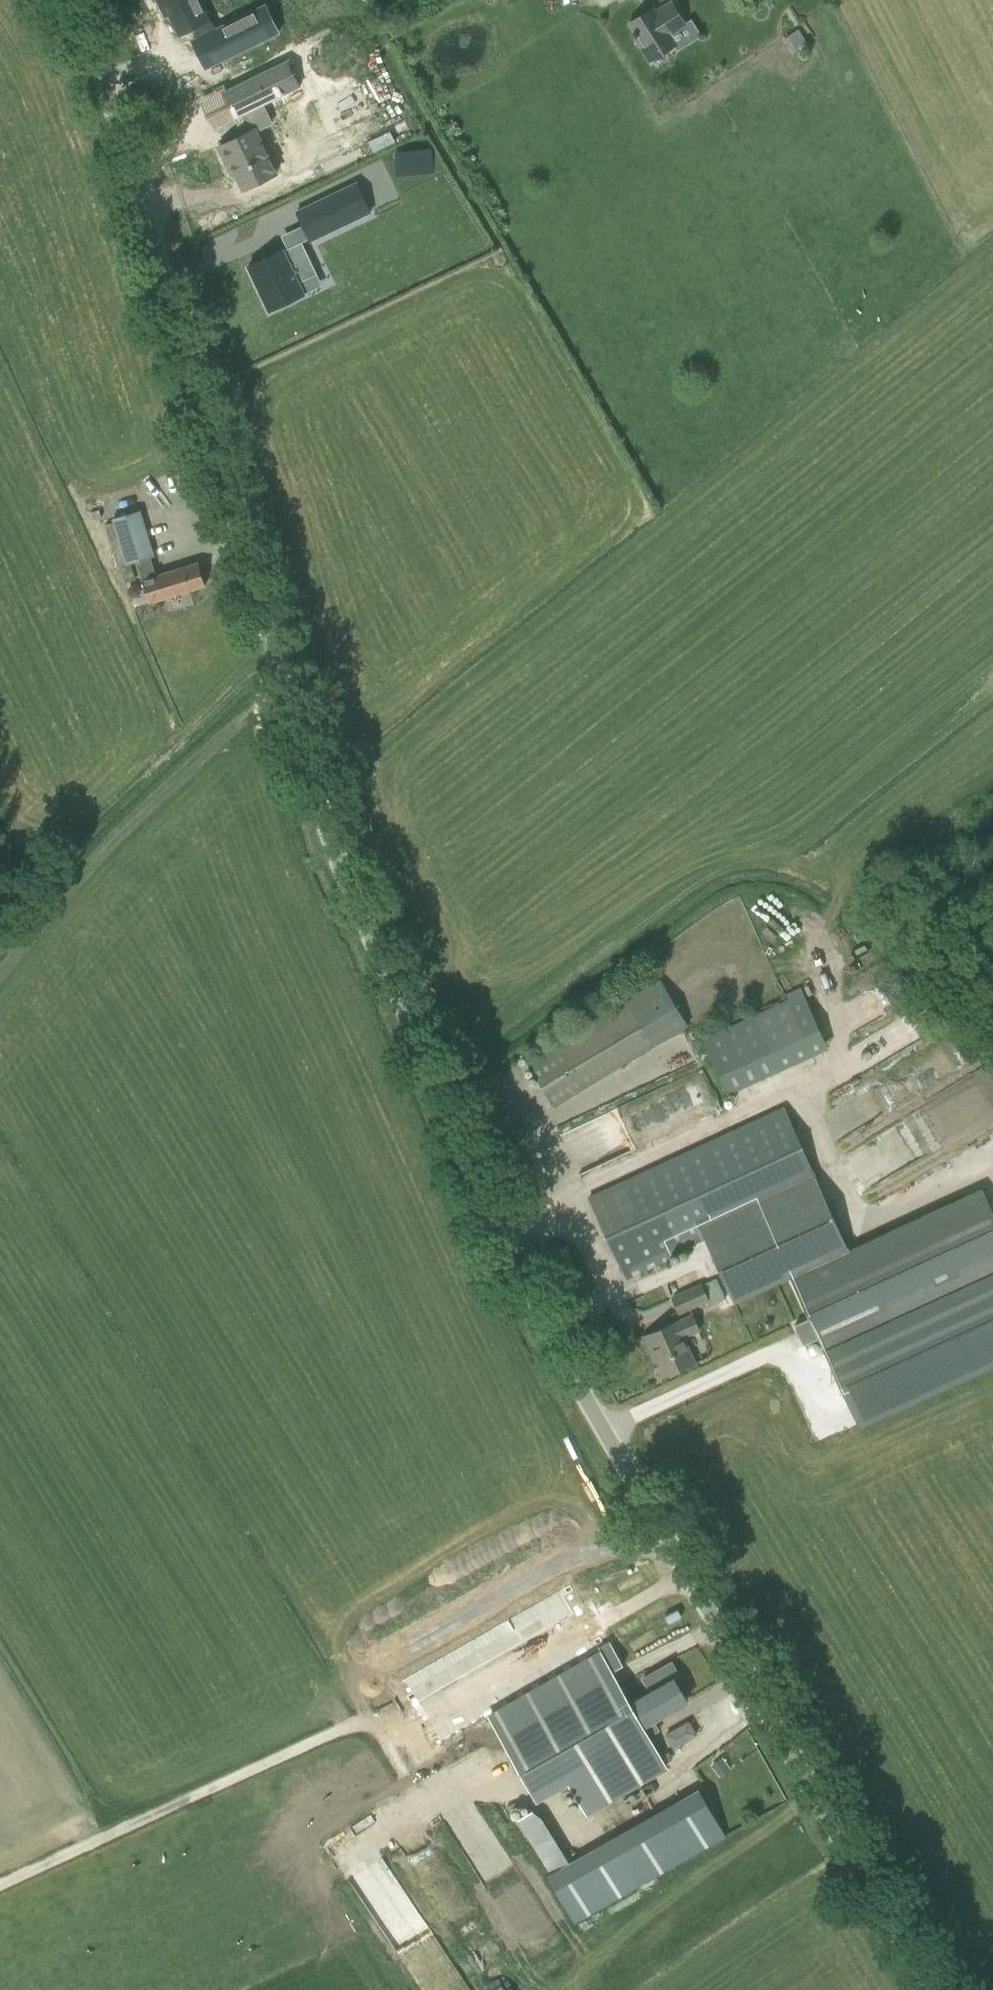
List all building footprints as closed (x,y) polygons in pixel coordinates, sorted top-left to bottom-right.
[(217,27),(203,0),(162,0),(178,34),(192,27),(198,38),(211,32),(223,57),(278,30),(265,4),(217,27)] [(687,24),(673,2),(657,13),(654,8),(630,23),(636,33),(634,34),(636,37),(637,37),(652,61),(677,45),(671,35),(687,24)] [(240,137),(215,149),(224,167),(227,165),(240,192),(273,176),(252,134),(268,126),(259,107),(297,88),(284,63),(220,95),(232,120),(239,117),(244,127),(237,131),(240,137)] [(357,183),(297,212),(303,226),(309,239),(310,241),(370,212),(357,183)] [(249,266),(248,266),(270,311),(291,301),(303,295),(304,295),(304,294),(303,293),(299,283),(317,274),(302,242),(287,249),(283,251),(283,250),(249,266)] [(113,518),(114,523),(106,525),(119,566),(155,555),(141,510),(113,518)] [(142,581),(147,596),(149,603),(205,585),(198,563),(142,581)] [(853,956),(863,948),(854,936),(844,944),(853,956)] [(690,1025),(661,978),(626,1000),(544,1050),(527,1060),(554,1105),(571,1095),(654,1047),(690,1025)] [(753,1023),(706,1045),(730,1096),(777,1074),(753,1023)] [(583,1157),(712,1115),(702,1085),(573,1126),(583,1157)] [(589,1197),(626,1278),(632,1276),(630,1273),(705,1240),(733,1303),(791,1277),(811,1321),(796,1327),(805,1348),(820,1341),(825,1352),(992,1274),(992,1215),(985,1197),(852,1257),(849,1251),(786,1109),(589,1197)] [(825,1352),(827,1355),(858,1424),(992,1362),(992,1274),(825,1352)] [(679,1313),(709,1300),(702,1285),(672,1298),(679,1313)] [(692,1314),(662,1328),(644,1336),(651,1352),(654,1350),(665,1376),(694,1363),(684,1339),(699,1332),(692,1314)] [(648,1775),(666,1765),(643,1725),(687,1700),(676,1681),(680,1678),(671,1662),(643,1678),(651,1692),(637,1700),(635,1697),(629,1701),(609,1667),(614,1664),(609,1657),(605,1659),(602,1654),(584,1664),(493,1717),(531,1783),(559,1767),(585,1812),(648,1775)] [(469,1675),(479,1697),(507,1685),(496,1663),(469,1675)] [(675,1746),(699,1736),(692,1721),(668,1731),(675,1746)] [(712,1766),(720,1777),(731,1769),(722,1757),(712,1766)] [(629,1891),(707,1845),(725,1835),(699,1790),(682,1800),(603,1844),(629,1891)]
